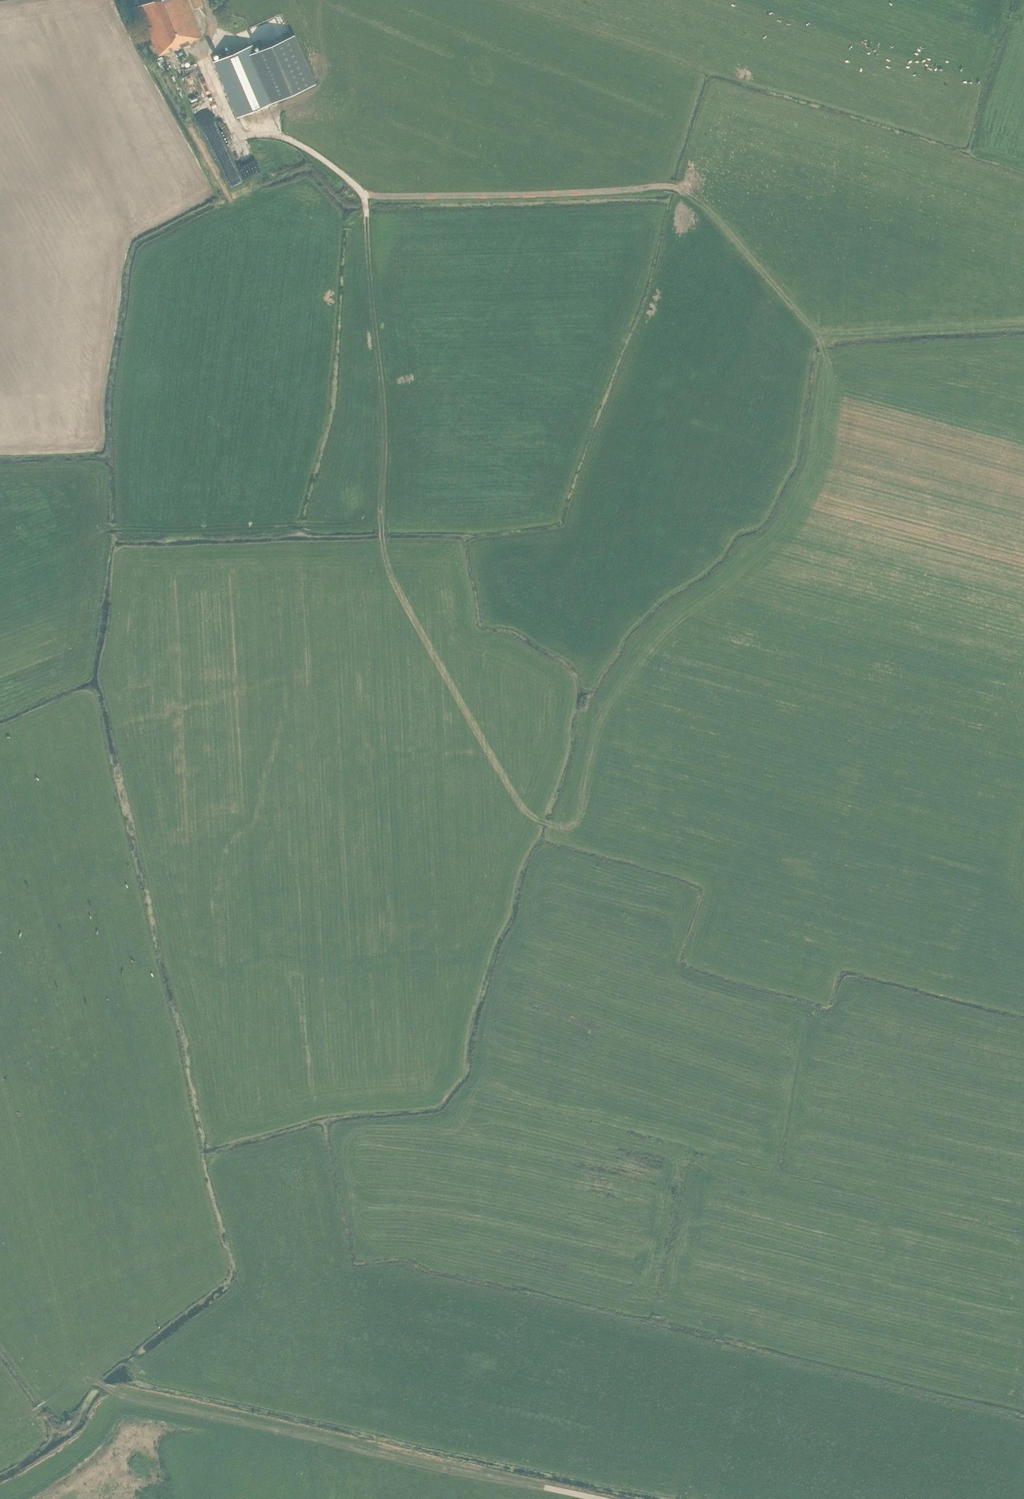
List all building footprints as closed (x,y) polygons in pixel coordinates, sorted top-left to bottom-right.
[(147,2),(132,8),(136,19),(143,16),(158,56),(194,42),(193,40),(202,36),(188,0),(147,0),(147,2)] [(201,0),(190,0),(194,9),(203,5),(201,0)] [(313,76),(292,28),(214,61),(238,117),(277,100),(274,93),(313,76)] [(215,151),(225,171),(235,166),(233,161),(227,164),(220,149),(215,151)]
